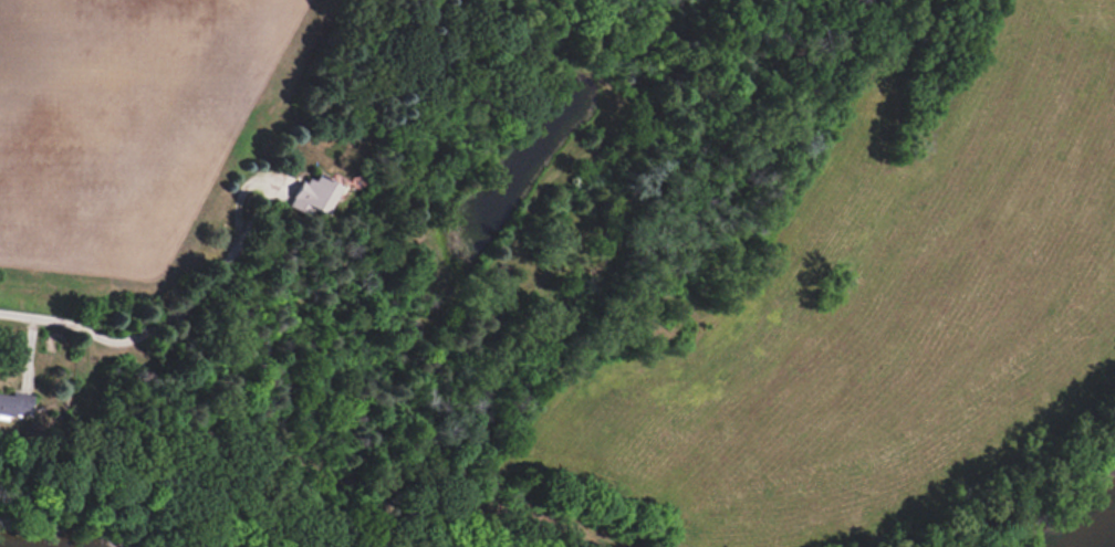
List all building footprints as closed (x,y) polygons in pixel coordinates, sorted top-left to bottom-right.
[(305,215),(308,209),(322,216),(337,185),(315,174),(311,181),(302,176),(287,206),(305,215)] [(28,418),(30,396),(0,393),(0,415),(28,418)]
